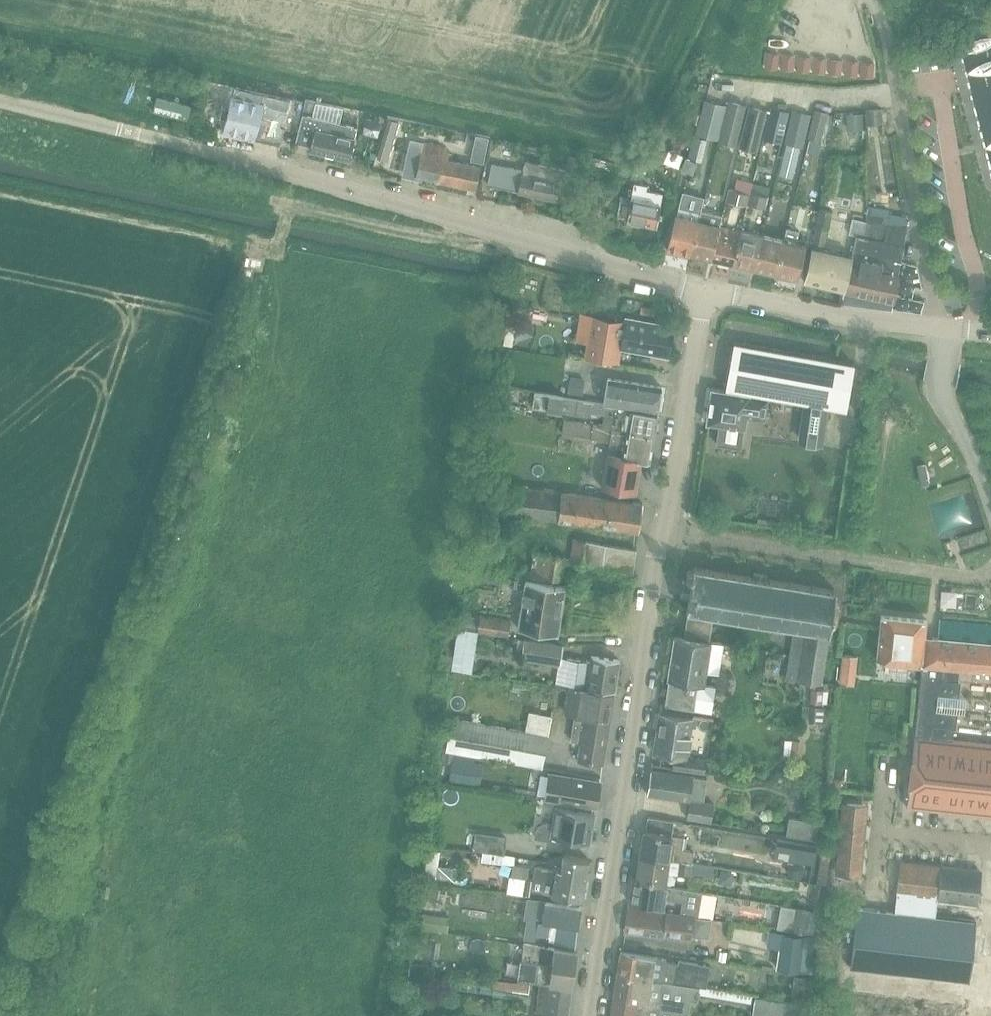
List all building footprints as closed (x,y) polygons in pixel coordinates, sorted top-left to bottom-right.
[(783,54),(781,68),(793,69),(794,56),(794,55),(783,54)] [(799,56),(797,70),(809,71),(810,57),(799,56)] [(815,57),(814,71),(825,72),(826,58),(815,57)] [(831,59),(830,73),(841,74),(842,60),(831,59)] [(847,60),(846,74),(857,75),(858,61),(847,60)] [(862,62),(861,76),(872,77),(874,63),(862,62)] [(302,114),(295,143),(312,147),(311,151),(350,160),(354,141),(357,127),(315,117),(319,102),(306,99),(302,114)] [(736,145),(746,104),(728,100),(727,105),(705,99),(695,135),(736,145)] [(229,109),(224,130),(279,143),(288,108),(263,102),(260,116),(229,109)] [(758,151),(767,111),(748,106),(739,146),(758,151)] [(782,145),(789,112),(770,108),(763,140),(782,145)] [(882,108),(866,110),(867,125),(883,124),(882,108)] [(821,141),(828,112),(814,109),(808,137),(821,141)] [(787,143),(779,175),(794,178),(802,147),(803,147),(811,115),(792,110),(784,142),(787,143)] [(863,113),(847,113),(847,130),(863,130),(863,113)] [(388,119),(377,157),(387,160),(398,122),(388,119)] [(895,135),(893,124),(879,126),(881,137),(895,135)] [(693,137),(687,159),(702,162),(708,140),(693,137)] [(476,189),(480,167),(447,160),(449,150),(445,149),(446,147),(423,142),(420,155),(408,152),(404,173),(437,180),(437,181),(476,189)] [(827,190),(828,165),(840,166),(841,147),(821,145),(819,173),(813,173),(812,189),(827,190)] [(473,150),(470,161),(483,164),(486,153),(473,150)] [(669,152),(665,162),(675,166),(680,167),(683,158),(669,152)] [(682,169),(682,170),(693,173),(697,163),(686,159),(682,169)] [(561,201),(565,181),(566,179),(563,178),(565,171),(525,163),(524,170),(492,163),(488,185),(561,201)] [(585,213),(589,193),(592,178),(580,176),(573,211),(585,213)] [(663,194),(646,191),(647,186),(634,183),(627,222),(657,227),(663,194)] [(750,194),(748,205),(765,209),(768,197),(767,197),(769,189),(753,184),(751,192),(750,192),(750,194)] [(750,194),(730,189),(727,201),(747,206),(747,204),(748,205),(750,194)] [(825,244),(832,211),(820,208),(813,242),(825,244)] [(844,290),(844,291),(894,302),(899,275),(898,275),(904,246),(903,246),(906,231),(885,227),(887,217),(898,220),(899,214),(870,208),(866,222),(862,237),(856,236),(851,257),(844,290)] [(677,218),(675,217),(668,250),(690,255),(690,256),(700,214),(679,209),(677,218)] [(700,214),(690,256),(711,261),(711,260),(720,227),(722,216),(701,211),(700,214)] [(711,260),(733,265),(741,232),(720,227),(711,260)] [(806,245),(797,243),(799,233),(786,230),(784,240),(775,276),(798,281),(806,245)] [(733,266),(754,271),(762,237),(741,232),(733,265),(733,266)] [(754,271),(775,276),(784,240),(762,235),(762,237),(754,271)] [(804,282),(844,290),(851,257),(812,248),(808,262),(804,282)] [(674,326),(626,318),(625,322),(593,316),(586,355),(618,361),(620,347),(669,355),(674,326)] [(854,364),(734,343),(726,388),(807,402),(802,441),(820,443),(825,406),(846,409),(854,364)] [(570,375),(567,391),(580,393),(583,378),(570,375)] [(603,404),(658,414),(662,387),(608,378),(603,404)] [(712,388),(707,424),(719,425),(717,445),(740,449),(743,429),(745,429),(747,419),(765,421),(769,398),(712,388)] [(535,391),(533,407),(591,416),(592,413),(605,415),(606,411),(594,409),(595,402),(535,391)] [(603,404),(595,402),(594,409),(606,411),(605,415),(614,416),(612,428),(655,435),(658,414),(603,404)] [(607,455),(641,461),(650,462),(655,435),(612,428),(564,420),(562,433),(609,441),(607,455)] [(641,461),(607,455),(602,487),(636,493),(641,461)] [(640,531),(643,504),(512,487),(511,498),(498,497),(496,511),(510,512),(510,513),(558,519),(558,521),(640,531)] [(633,573),(636,549),(572,541),(569,565),(633,573)] [(561,580),(564,555),(534,551),(531,570),(523,569),(522,575),(545,579),(545,577),(561,580)] [(726,574),(714,573),(694,569),(694,570),(692,570),(692,571),(690,571),(687,573),(687,576),(689,579),(692,579),(692,582),(684,581),(682,597),(689,598),(687,610),(688,611),(688,612),(689,612),(685,637),(685,638),(708,642),(708,641),(712,614),(720,615),(720,617),(722,617),(723,616),(742,619),(742,620),(744,621),(744,619),(763,622),(763,624),(765,624),(765,622),(784,625),(784,626),(786,627),(786,625),(795,627),(788,677),(821,681),(828,632),(829,632),(830,625),(837,619),(840,605),(835,598),(836,590),(835,590),(835,589),(832,588),(832,589),(814,586),(814,585),(812,585),(793,583),(793,582),(791,582),(790,583),(771,580),(771,579),(769,578),(769,579),(767,579),(767,573),(754,572),(753,577),(750,577),(750,575),(748,575),(729,573),(729,572),(726,572),(726,574)] [(524,588),(518,628),(538,632),(558,635),(565,587),(545,584),(525,581),(524,588)] [(463,630),(508,637),(511,622),(465,615),(463,630)] [(881,616),(877,659),(922,664),(915,735),(951,739),(953,727),(955,728),(960,681),(958,681),(960,668),(990,671),(990,644),(925,637),(927,621),(881,616)] [(676,636),(666,706),(685,709),(708,712),(711,686),(704,685),(706,671),(720,673),(724,643),(708,641),(708,642),(685,638),(685,637),(676,636)] [(560,664),(563,646),(543,643),(543,642),(526,639),(524,651),(529,651),(527,659),(560,664)] [(452,666),(453,655),(441,654),(440,665),(452,666)] [(564,684),(614,692),(619,660),(592,656),(591,662),(568,658),(564,684)] [(844,656),(842,667),(856,668),(858,657),(844,656)] [(604,763),(614,693),(570,687),(566,713),(575,714),(572,740),(581,741),(578,759),(604,763)] [(812,689),(810,702),(822,703),(823,690),(812,689)] [(453,752),(456,753),(474,756),(542,767),(554,700),(535,697),(533,709),(529,708),(525,730),(452,717),(446,751),(453,752)] [(707,758),(686,755),(692,718),(660,713),(653,753),(673,756),(671,768),(705,773),(707,758)] [(951,739),(915,735),(907,807),(990,816),(990,744),(951,739)] [(792,740),(790,758),(801,759),(803,741),(792,740)] [(443,751),(441,761),(452,762),(453,752),(446,751),(444,751),(443,751)] [(452,762),(449,780),(469,784),(473,762),(474,756),(456,753),(453,752),(452,762)] [(702,802),(706,778),(651,770),(647,794),(690,800),(687,818),(712,822),(714,804),(702,802)] [(774,781),(794,784),(795,773),(775,771),(774,781)] [(596,808),(601,782),(549,774),(545,800),(596,808)] [(837,872),(858,874),(864,806),(847,804),(845,830),(841,829),(837,872)] [(595,814),(576,810),(556,807),(553,824),(550,824),(545,825),(540,828),(536,837),(571,843),(571,840),(590,843),(595,814)] [(641,854),(692,862),(694,850),(682,848),(684,837),(672,835),(674,821),(648,817),(646,831),(645,831),(641,854)] [(786,836),(816,841),(819,823),(789,818),(786,836)] [(504,854),(507,836),(476,832),(474,849),(504,854)] [(826,846),(816,845),(778,839),(776,854),(811,860),(810,865),(802,864),(800,878),(809,880),(808,882),(823,884),(826,866),(820,865),(822,856),(825,856),(826,846)] [(428,850),(424,881),(452,886),(452,883),(460,884),(461,876),(454,875),(455,871),(448,870),(448,867),(438,866),(440,851),(428,850)] [(678,872),(690,874),(712,878),(714,866),(692,863),(692,862),(641,854),(637,879),(664,884),(666,872),(678,873),(678,872)] [(553,872),(586,878),(589,859),(564,855),(562,868),(553,867),(553,869),(553,872)] [(901,863),(897,892),(938,897),(978,902),(981,872),(901,863)] [(513,865),(512,877),(527,879),(529,867),(513,865)] [(582,900),(586,878),(553,872),(553,869),(536,866),(534,878),(555,882),(553,895),(582,900)] [(715,867),(714,877),(732,877),(732,867),(715,867)] [(512,877),(509,893),(525,895),(527,879),(512,877)] [(701,891),(666,886),(667,885),(664,884),(637,879),(633,878),(630,902),(664,907),(666,900),(682,902),(680,913),(698,916),(701,891)] [(857,908),(850,968),(969,981),(976,922),(936,917),(937,907),(938,897),(897,892),(896,902),(895,912),(857,908)] [(527,899),(524,919),(526,920),(524,938),(535,940),(536,934),(552,936),(551,942),(555,942),(558,924),(578,926),(581,907),(561,904),(545,902),(545,901),(527,899)] [(780,905),(776,928),(812,933),(816,911),(780,905)] [(708,939),(711,920),(697,917),(698,916),(680,913),(648,909),(628,906),(624,931),(691,941),(692,936),(708,939)] [(576,947),(578,926),(558,924),(555,942),(555,944),(576,947)] [(779,949),(777,968),(800,971),(815,972),(816,964),(813,964),(816,936),(803,935),(781,933),(779,949)] [(557,948),(555,948),(553,965),(543,964),(542,965),(538,965),(541,946),(524,943),(521,961),(520,961),(517,979),(540,982),(536,1012),(565,1015),(568,1015),(576,951),(557,948)] [(666,959),(641,954),(621,951),(617,974),(699,985),(707,986),(710,965),(680,960),(680,964),(666,962),(666,959)] [(617,974),(614,995),(689,1008),(690,998),(697,999),(699,985),(617,974)] [(492,988),(529,992),(530,984),(493,980),(492,988)] [(611,1015),(688,1015),(689,1008),(614,995),(611,1015)] [(812,1007),(755,998),(752,1015),(755,1015),(810,1015),(812,1007)]
